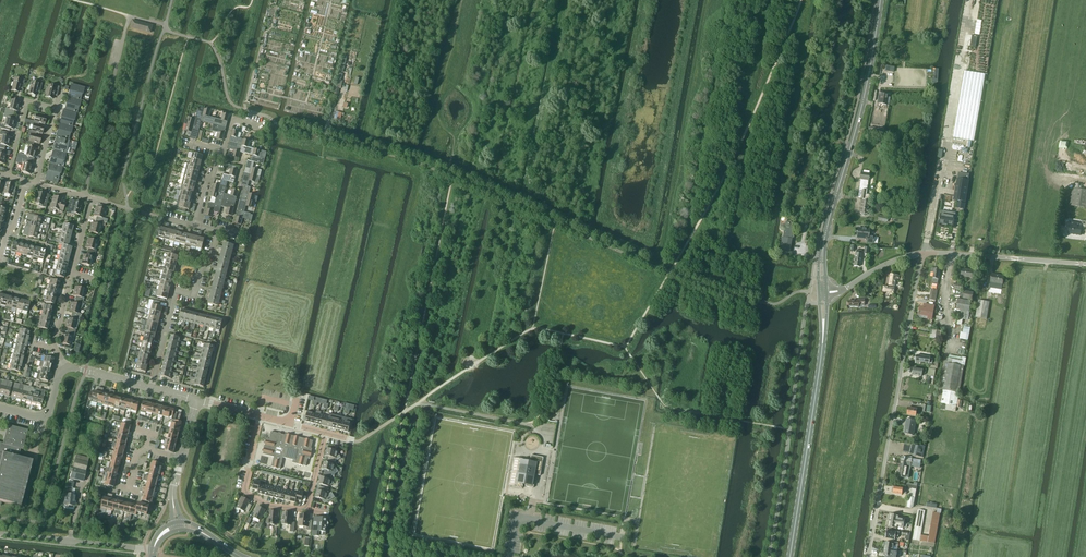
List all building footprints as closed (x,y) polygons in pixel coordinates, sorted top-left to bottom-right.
[(151,33),(152,26),(132,21),(130,28),(151,33)] [(964,71),(953,135),(953,138),(974,141),(985,74),(964,71)] [(22,89),(25,80),(21,79),(21,80),(15,78),(11,90),(18,92),(19,88),(22,89)] [(40,92),(42,83),(38,82),(38,83),(32,81),(29,94),(35,96),(36,92),(40,92)] [(71,84),(68,97),(80,100),(81,94),(83,94),(85,88),(71,84)] [(57,96),(59,87),(56,86),(55,86),(49,85),(46,97),(52,99),(53,95),(57,96)] [(888,104),(889,98),(888,98),(888,97),(885,96),(885,98),(883,97),(882,102),(882,101),(879,119),(883,119),(886,103),(888,104)] [(80,100),(68,97),(64,109),(77,113),(78,107),(80,107),(81,100),(80,100)] [(5,108),(4,113),(13,116),(14,111),(17,112),(20,102),(11,100),(9,109),(5,108)] [(201,121),(213,125),(213,124),(215,118),(209,117),(211,110),(204,109),(203,112),(201,121)] [(63,110),(60,123),(73,127),(73,126),(72,126),(73,120),(75,121),(76,114),(63,110)] [(189,118),(187,124),(200,127),(201,121),(203,112),(200,111),(197,110),(195,119),(189,118)] [(814,111),(809,122),(814,124),(819,113),(814,111)] [(7,118),(5,126),(1,125),(0,128),(9,130),(10,128),(13,129),(15,120),(12,119),(13,116),(4,113),(3,117),(7,118)] [(215,118),(213,124),(226,128),(229,115),(223,114),(221,120),(215,118)] [(34,121),(31,121),(30,124),(33,125),(33,124),(38,126),(39,123),(45,124),(46,118),(35,115),(34,121)] [(71,133),(73,127),(60,123),(56,136),(68,139),(70,133),(71,133)] [(28,134),(30,134),(36,136),(36,132),(42,134),(44,127),(38,126),(33,124),(33,125),(31,131),(29,130),(28,134)] [(196,140),(197,139),(200,127),(187,124),(185,131),(191,132),(190,138),(196,140)] [(223,140),(226,128),(213,124),(213,125),(212,131),(218,132),(216,138),(223,140)] [(232,130),(229,142),(242,146),(243,139),(237,138),(239,132),(232,130)] [(11,137),(8,137),(8,133),(1,131),(0,133),(0,135),(2,136),(0,144),(0,148),(4,149),(5,146),(8,147),(11,137)] [(36,136),(30,134),(29,140),(26,140),(25,144),(33,146),(34,142),(39,144),(41,137),(36,136)] [(53,150),(65,153),(66,153),(69,140),(56,137),(53,150)] [(240,152),(252,155),(254,149),(248,147),(249,141),(243,139),(242,146),(240,152)] [(232,156),(235,157),(238,158),(240,152),(242,146),(229,142),(227,149),(234,150),(232,156)] [(17,153),(16,157),(33,162),(37,149),(28,147),(26,156),(17,153)] [(252,155),(251,161),(254,162),(263,164),(266,152),(254,149),(252,155)] [(52,151),(49,164),(62,167),(63,167),(61,167),(63,161),(64,161),(66,154),(52,151)] [(193,153),(191,159),(201,161),(202,160),(203,156),(193,153)] [(30,174),(32,165),(33,162),(16,157),(15,162),(21,164),(22,162),(24,163),(22,172),(30,174)] [(247,160),(244,173),(260,177),(262,170),(252,168),(254,162),(263,165),(263,164),(254,162),(251,161),(247,160)] [(61,174),(62,167),(49,164),(45,180),(57,183),(58,179),(59,173),(61,174)] [(184,174),(187,175),(197,177),(198,173),(201,174),(202,172),(199,171),(199,172),(189,169),(186,169),(184,174)] [(221,180),(228,181),(228,182),(231,183),(234,183),(237,171),(236,171),(232,169),(230,169),(229,175),(223,174),(221,180)] [(861,193),(860,198),(862,199),(860,213),(862,213),(862,214),(862,215),(863,215),(865,215),(866,214),(867,214),(868,206),(869,201),(868,195),(865,194),(866,191),(867,188),(865,188),(866,180),(868,180),(869,174),(869,171),(863,170),(863,173),(861,172),(860,179),(858,193),(861,193)] [(1074,173),(1066,172),(1065,179),(1073,180),(1074,173)] [(241,185),(244,186),(247,187),(249,181),(258,183),(260,177),(244,173),(241,185)] [(965,201),(969,179),(957,177),(954,199),(965,201)] [(213,184),(212,191),(224,194),(227,182),(228,181),(221,180),(219,186),(213,184)] [(0,194),(0,195),(3,196),(4,194),(10,195),(10,196),(14,197),(15,192),(11,191),(13,184),(7,183),(5,188),(2,187),(0,194)] [(184,186),(183,191),(193,194),(194,188),(184,186)] [(244,186),(241,198),(254,201),(255,195),(249,194),(251,187),(247,187),(244,186)] [(1069,205),(1085,208),(1085,190),(1081,189),(1072,188),(1070,203),(1069,205)] [(230,195),(224,194),(223,200),(235,203),(238,191),(232,189),(230,195)] [(179,196),(182,196),(192,199),(193,195),(195,195),(196,193),(193,192),(193,194),(183,191),(181,190),(179,196)] [(216,199),(215,204),(215,205),(221,206),(223,200),(224,194),(212,191),(210,197),(216,199)] [(46,207),(48,197),(45,196),(45,194),(37,192),(34,203),(42,205),(42,206),(46,207)] [(62,212),(64,204),(61,203),(62,198),(54,196),(51,208),(58,210),(58,211),(62,212)] [(179,196),(178,201),(190,204),(191,203),(192,199),(182,196),(179,196)] [(241,198),(238,210),(244,212),(246,206),(252,208),(254,201),(241,198)] [(232,216),(235,203),(223,200),(221,206),(227,208),(225,214),(232,216)] [(177,206),(176,210),(185,212),(186,209),(189,210),(190,205),(193,206),(193,204),(191,203),(190,204),(178,201),(177,206)] [(79,215),(81,204),(74,202),(73,204),(69,203),(67,213),(71,214),(71,213),(79,215)] [(221,206),(215,205),(215,204),(209,203),(205,215),(212,217),(213,211),(219,213),(221,206)] [(96,220),(106,223),(107,223),(108,219),(102,218),(104,209),(96,207),(93,216),(97,217),(96,220)] [(241,225),(242,218),(248,220),(248,221),(251,222),(253,215),(250,214),(244,212),(238,210),(234,223),(241,225)] [(953,225),(955,216),(955,213),(941,211),(941,214),(940,219),(939,219),(939,220),(940,220),(939,223),(940,223),(940,222),(946,223),(946,224),(953,225)] [(41,223),(40,224),(43,225),(44,223),(41,222),(42,218),(28,214),(26,220),(41,223)] [(27,224),(27,225),(39,228),(40,224),(41,223),(26,220),(25,223),(27,224)] [(103,226),(103,225),(105,226),(105,223),(106,223),(96,220),(95,224),(92,223),(89,232),(98,234),(100,225),(103,226)] [(782,237),(780,245),(780,246),(779,252),(780,252),(780,251),(789,253),(791,239),(791,238),(794,236),(794,233),(793,231),(793,228),(792,226),(792,224),(791,221),(788,221),(787,221),(786,222),(785,222),(785,225),(786,227),(786,230),(783,232),(782,237)] [(1068,233),(1080,235),(1081,229),(1085,230),(1085,222),(1082,221),(1082,223),(1070,221),(1070,225),(1069,228),(1068,233)] [(38,233),(38,234),(40,235),(41,233),(38,232),(39,228),(27,225),(26,226),(24,226),(24,230),(38,233)] [(166,229),(164,239),(169,240),(172,230),(168,229),(168,227),(166,226),(165,229),(166,229)] [(159,240),(159,238),(164,239),(166,229),(165,229),(161,228),(161,229),(158,228),(155,239),(159,240)] [(862,229),(858,228),(857,231),(856,231),(856,234),(857,235),(857,237),(865,238),(865,239),(867,239),(866,242),(873,243),(874,237),(870,237),(870,234),(869,234),(869,230),(866,229),(865,228),(862,228),(862,229)] [(37,239),(38,234),(38,233),(24,230),(22,235),(37,239)] [(199,237),(196,247),(202,249),(204,239),(200,238),(201,235),(198,234),(198,237),(199,237)] [(88,248),(87,252),(95,254),(96,250),(94,249),(96,240),(88,238),(85,248),(88,248)] [(224,243),(223,247),(222,248),(232,250),(234,245),(235,246),(236,242),(227,240),(226,243),(224,243)] [(10,251),(16,253),(18,243),(13,241),(10,251)] [(18,243),(16,253),(21,254),(24,244),(18,243)] [(222,249),(221,253),(231,255),(232,250),(222,248),(223,247),(220,246),(219,248),(222,249)] [(35,247),(32,257),(31,260),(37,261),(37,259),(40,249),(35,247)] [(40,249),(37,259),(43,260),(45,250),(40,249)] [(81,264),(89,266),(92,257),(94,258),(95,254),(87,252),(87,255),(83,254),(81,264)] [(164,257),(164,259),(166,260),(167,259),(177,261),(178,256),(168,253),(167,258),(164,257)] [(220,259),(219,263),(229,266),(230,260),(220,258),(220,257),(217,256),(217,258),(220,259)] [(217,269),(216,273),(226,276),(227,271),(217,268),(218,267),(215,266),(214,268),(217,269)] [(937,284),(940,269),(939,269),(938,268),(936,268),(936,269),(932,268),(931,272),(934,272),(932,284),(937,284)] [(974,278),(975,271),(962,269),(961,276),(974,278)] [(53,270),(51,276),(54,277),(54,276),(64,278),(65,273),(55,270),(53,270)] [(898,281),(899,275),(890,274),(888,285),(894,286),(895,279),(898,280),(898,281)] [(1002,285),(1004,276),(992,274),(990,282),(1002,285)] [(50,281),(49,285),(58,287),(59,281),(57,281),(58,280),(48,277),(48,279),(49,280),(50,281)] [(49,285),(47,290),(56,293),(58,287),(49,285)] [(76,296),(75,300),(83,302),(84,298),(81,297),(83,289),(75,286),(73,296),(76,296)] [(935,300),(937,290),(931,289),(929,300),(935,300)] [(43,295),(46,296),(55,299),(56,293),(47,290),(44,290),(43,295)] [(972,300),(973,292),(964,290),(963,298),(972,300)] [(167,299),(168,294),(158,291),(158,292),(157,297),(167,299)] [(3,295),(0,305),(6,306),(8,296),(3,295)] [(8,296),(6,306),(5,308),(10,310),(11,308),(14,298),(8,296)] [(46,296),(44,302),(53,304),(55,299),(46,296)] [(969,311),(971,301),(958,299),(956,309),(969,311)] [(69,312),(72,312),(71,316),(80,318),(81,315),(78,312),(82,307),(82,306),(83,306),(83,305),(83,304),(83,303),(83,302),(75,300),(74,303),(71,302),(69,312)] [(986,319),(989,302),(979,300),(976,317),(986,319)] [(24,301),(22,311),(27,312),(30,302),(24,301)] [(44,304),(42,310),(51,312),(53,307),(44,304)] [(920,307),(918,316),(926,317),(926,319),(931,320),(933,306),(924,304),(923,308),(920,307)] [(152,305),(151,310),(161,313),(161,312),(161,311),(162,307),(152,305)] [(42,310),(41,316),(50,318),(51,312),(42,310)] [(970,312),(961,311),(955,310),(955,314),(960,315),(959,316),(964,317),(964,319),(968,320),(970,312)] [(41,316),(39,321),(48,324),(50,318),(41,316)] [(68,328),(67,331),(75,333),(76,330),(73,329),(75,320),(79,322),(80,318),(71,316),(70,319),(67,318),(64,327),(68,328)] [(47,330),(48,324),(39,321),(38,327),(47,330)] [(145,332),(155,334),(158,325),(161,325),(163,326),(164,324),(158,322),(158,323),(148,321),(146,330),(143,330),(142,332),(145,333),(145,332)] [(961,332),(959,338),(968,340),(969,334),(970,328),(971,326),(964,324),(964,326),(962,332),(962,333),(961,332)] [(940,339),(941,331),(931,330),(930,337),(940,339)] [(75,333),(67,331),(66,335),(63,334),(60,343),(64,344),(63,347),(71,349),(72,346),(69,345),(71,336),(74,337),(75,333)] [(916,361),(915,363),(918,364),(919,362),(929,363),(931,363),(932,364),(933,362),(933,359),(930,358),(930,357),(916,355),(915,361),(916,361)] [(44,356),(43,362),(52,364),(53,358),(44,356)] [(948,358),(943,390),(944,390),(956,392),(959,393),(959,391),(961,382),(964,366),(965,366),(966,358),(966,357),(962,357),(955,356),(955,359),(948,358)] [(38,367),(41,368),(50,370),(52,364),(43,362),(40,361),(38,367)] [(146,372),(147,366),(137,364),(137,365),(136,369),(146,372)] [(926,373),(926,369),(914,367),(913,375),(922,376),(922,373),(926,373)] [(40,373),(49,376),(50,370),(41,368),(40,373)] [(39,379),(47,381),(49,376),(40,373),(38,373),(36,380),(39,380),(39,379)] [(3,395),(8,397),(12,382),(8,381),(9,379),(9,377),(7,376),(6,378),(6,381),(7,381),(3,395)] [(16,398),(21,400),(24,387),(23,387),(23,385),(21,384),(21,382),(22,380),(19,379),(19,382),(18,384),(19,384),(16,398)] [(31,402),(34,390),(33,390),(33,388),(31,387),(31,385),(32,383),(30,382),(29,383),(29,384),(28,386),(30,387),(26,401),(31,402)] [(10,397),(16,398),(19,384),(18,384),(14,383),(10,397)] [(36,404),(41,405),(45,391),(41,390),(41,388),(42,385),(40,385),(39,389),(40,389),(36,404)] [(24,387),(21,400),(26,401),(30,387),(28,386),(26,386),(25,388),(24,387)] [(91,392),(88,401),(97,403),(101,388),(99,387),(98,391),(97,392),(94,391),(94,392),(91,392)] [(101,388),(97,403),(103,404),(105,394),(102,393),(103,388),(101,388)] [(34,390),(31,402),(36,404),(40,389),(39,389),(36,389),(35,390),(34,390)] [(105,394),(103,404),(108,406),(112,391),(110,390),(109,394),(105,394)] [(944,390),(941,404),(946,404),(956,406),(956,405),(958,393),(959,393),(956,392),(944,390)] [(114,407),(117,397),(114,396),(115,391),(112,391),(108,406),(114,407)] [(117,397),(114,407),(114,408),(119,410),(122,398),(117,397)] [(122,398),(119,410),(125,411),(125,409),(128,400),(122,398)] [(133,401),(131,410),(137,412),(139,402),(133,401)] [(141,410),(146,412),(149,403),(143,401),(141,410)] [(165,407),(163,416),(169,418),(169,415),(172,416),(171,420),(172,420),(175,420),(179,421),(181,414),(174,412),(174,409),(165,407)] [(916,416),(917,409),(908,407),(907,414),(916,416)] [(304,421),(310,423),(313,412),(307,411),(304,421)] [(329,417),(326,427),(332,428),(335,415),(329,414),(329,417)] [(335,415),(332,428),(337,429),(340,416),(335,415)] [(340,416),(337,429),(342,431),(346,418),(340,416)] [(346,418),(342,431),(348,432),(350,423),(352,424),(353,419),(346,418)] [(913,435),(916,420),(907,419),(906,419),(905,426),(906,426),(904,433),(913,435)] [(170,428),(179,431),(182,422),(179,421),(175,420),(172,420),(172,423),(170,428)] [(121,426),(120,429),(129,431),(131,426),(118,422),(118,425),(121,426)] [(36,463),(32,462),(32,461),(18,457),(20,449),(22,449),(27,430),(8,425),(3,444),(0,443),(0,506),(2,501),(20,506),(21,504),(26,505),(36,463)] [(116,431),(115,434),(128,437),(129,431),(120,429),(119,432),(116,431)] [(263,454),(274,457),(271,467),(274,467),(274,468),(278,469),(278,468),(280,469),(282,461),(283,458),(293,460),(292,463),(299,464),(298,465),(303,466),(303,465),(306,466),(308,459),(309,459),(310,456),(311,456),(312,452),(311,452),(312,449),(311,448),(313,441),(310,440),(306,439),(303,438),(302,441),(300,440),(301,438),(299,437),(295,436),(291,435),(287,434),(285,434),(285,435),(271,432),(269,439),(267,439),(266,440),(265,445),(264,448),(263,452),(263,454)] [(118,437),(117,440),(126,443),(128,437),(115,434),(115,436),(118,437)] [(169,434),(167,440),(177,442),(178,436),(169,434)] [(113,442),(113,445),(125,448),(126,443),(117,440),(116,443),(113,442)] [(922,457),(925,446),(920,445),(920,446),(912,444),(909,454),(922,457)] [(115,448),(114,451),(124,454),(125,448),(113,445),(112,447),(115,448)] [(175,448),(166,445),(164,451),(174,453),(175,448)] [(336,459),(340,456),(338,452),(338,451),(337,451),(336,449),(333,450),(327,449),(326,456),(328,456),(327,460),(335,462),(336,459)] [(114,451),(113,457),(121,459),(122,459),(124,454),(114,451)] [(76,455),(73,468),(85,471),(89,458),(76,455)] [(110,462),(120,465),(121,459),(113,457),(112,456),(110,462)] [(920,468),(921,460),(917,460),(917,459),(903,457),(903,460),(901,460),(899,476),(905,478),(907,465),(920,468)] [(538,461),(519,458),(514,486),(523,488),(524,486),(533,487),(538,461)] [(153,461),(151,467),(162,470),(163,464),(153,461)] [(325,470),(324,474),(332,476),(333,472),(337,470),(334,465),(324,462),(322,469),(325,470)] [(151,467),(150,473),(159,475),(160,476),(162,470),(151,467)] [(73,468),(70,478),(83,481),(85,471),(73,468)] [(109,468),(107,473),(117,476),(118,470),(109,468)] [(103,476),(103,478),(115,481),(117,476),(107,473),(107,476),(103,476)] [(331,479),(332,476),(324,474),(323,478),(320,477),(319,484),(329,487),(329,486),(334,483),(331,479)] [(148,481),(147,484),(156,486),(157,481),(144,477),(143,480),(148,481)] [(115,481),(103,478),(102,480),(105,481),(104,485),(114,487),(115,481)] [(252,489),(258,490),(258,491),(260,484),(261,481),(255,480),(252,489)] [(906,494),(907,492),(905,492),(906,488),(894,486),(894,490),(893,490),(893,491),(893,492),(893,493),(902,495),(902,493),(904,493),(904,494),(906,494)] [(65,494),(64,505),(65,505),(64,507),(73,508),(74,506),(76,495),(72,494),(72,488),(66,487),(66,494),(65,494)] [(315,497),(321,499),(323,501),(325,500),(326,500),(326,499),(330,496),(328,492),(329,489),(321,487),(320,491),(317,490),(315,497)] [(145,492),(144,495),(153,498),(155,492),(141,488),(140,491),(145,492)] [(912,508),(915,494),(916,489),(912,489),(910,497),(909,496),(907,507),(912,508)] [(103,497),(101,508),(105,509),(106,509),(110,494),(108,493),(107,498),(103,497)] [(112,511),(113,509),(112,509),(115,500),(112,499),(113,495),(110,494),(106,509),(112,511)] [(152,503),(153,498),(144,495),(142,501),(152,503)] [(248,503),(250,501),(242,497),(237,508),(240,509),(239,510),(240,510),(241,510),(244,512),(245,510),(249,512),(252,505),(248,503)] [(120,511),(124,512),(126,503),(120,501),(117,514),(119,514),(120,511)] [(137,506),(135,515),(141,517),(141,514),(149,516),(150,511),(151,511),(153,505),(149,504),(148,506),(138,503),(137,506)] [(131,504),(128,517),(131,517),(131,514),(135,515),(137,506),(131,504)] [(260,520),(265,510),(258,507),(253,517),(260,520)] [(913,540),(920,541),(935,544),(940,513),(933,512),(929,536),(921,535),(925,511),(920,510),(918,511),(913,540)] [(276,524),(278,512),(269,511),(268,519),(266,519),(266,523),(271,524),(271,525),(273,525),(273,524),(276,524)] [(294,532),(295,522),(291,522),(292,513),(283,512),(282,524),(287,525),(288,526),(288,525),(290,525),(290,532),(294,532)] [(311,531),(312,522),(308,521),(308,518),(306,517),(306,515),(299,514),(298,526),(307,527),(307,530),(311,531)] [(890,514),(889,520),(898,522),(901,523),(904,523),(905,519),(902,518),(902,519),(898,518),(899,515),(890,514)] [(313,527),(312,536),(318,536),(318,535),(319,535),(320,535),(321,536),(322,536),(323,536),(324,535),(325,535),(325,532),(326,528),(326,527),(327,527),(328,526),(328,525),(328,524),(328,523),(327,522),(327,520),(328,520),(328,518),(323,517),(322,518),(319,518),(318,521),(318,522),(317,524),(316,527),(313,527)] [(898,536),(899,533),(887,531),(886,538),(895,539),(895,536),(898,536)] [(885,542),(884,549),(893,550),(897,551),(898,546),(898,543),(893,542),(893,543),(885,542)] [(883,555),(889,556),(896,556),(897,554),(897,551),(893,550),(884,549),(883,555)]
